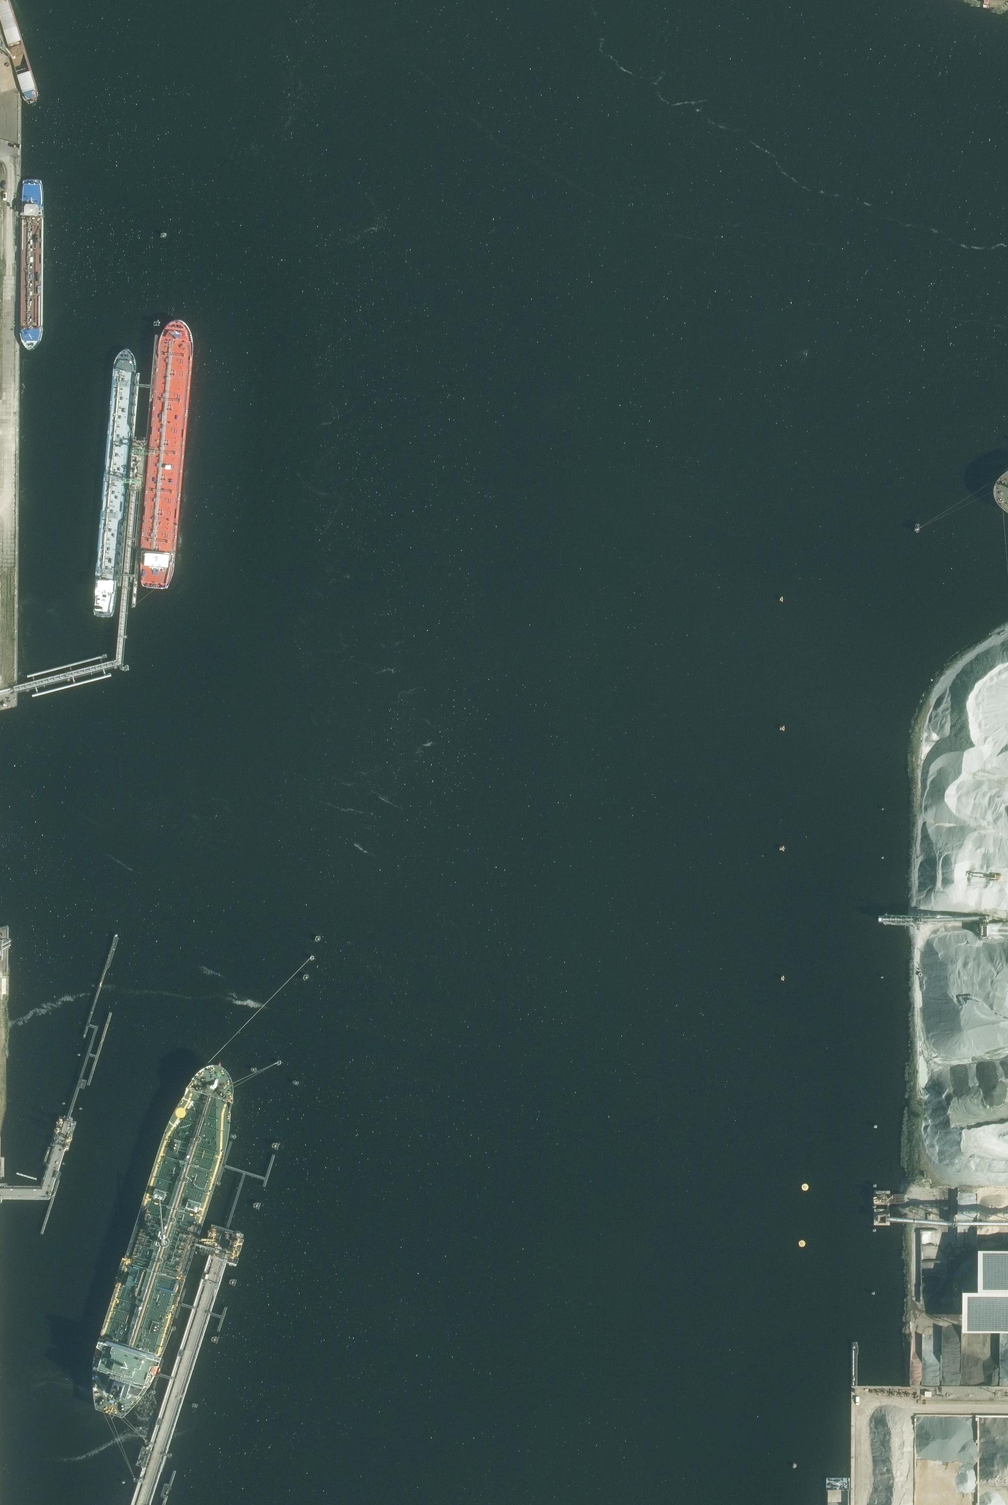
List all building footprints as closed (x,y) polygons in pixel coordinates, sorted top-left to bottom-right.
[(928,922),(928,916),(928,912),(918,912),(918,922),(928,922)] [(928,1176),(928,1157),(919,1157),(919,1176),(928,1176)]
